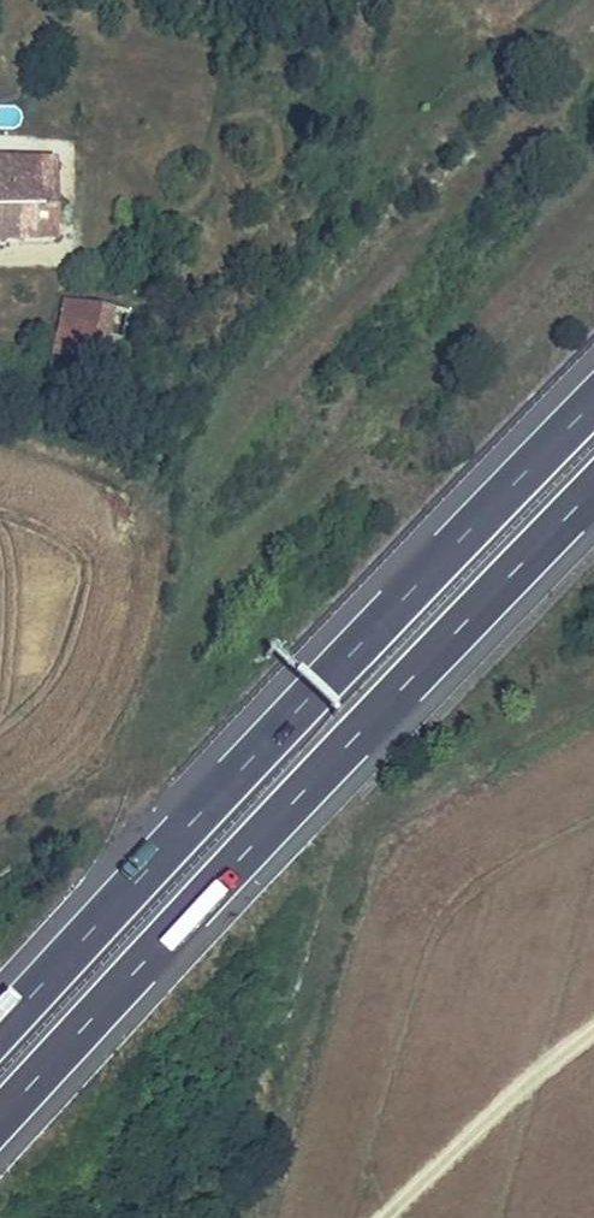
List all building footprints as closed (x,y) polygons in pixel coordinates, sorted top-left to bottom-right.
[(1,241),(7,236),(49,237),(52,157),(0,155),(0,241),(1,241)] [(60,358),(79,300),(57,293),(36,350),(60,358)] [(119,313),(79,300),(60,358),(89,368),(95,354),(108,354),(119,313)]
